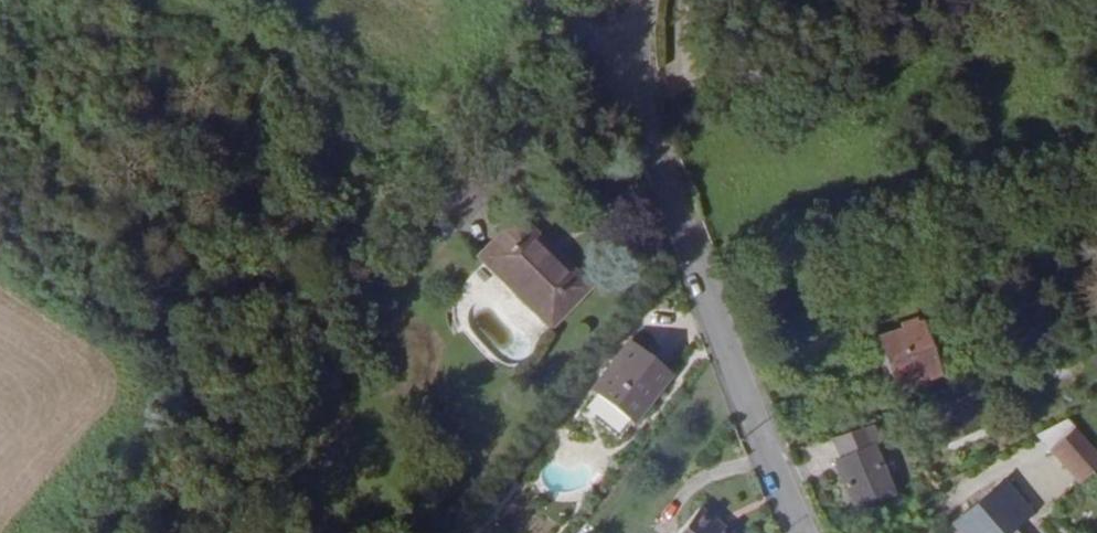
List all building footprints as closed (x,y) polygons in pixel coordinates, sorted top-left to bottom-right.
[(522,221),(485,262),(562,327),(598,286),(522,221)] [(896,387),(938,373),(920,322),(879,338),(896,387)] [(630,344),(573,410),(585,420),(589,417),(610,435),(623,421),(625,417),(664,373),(630,344)] [(1018,395),(1028,392),(1023,378),(1014,381),(1018,395)] [(965,413),(967,413),(962,397),(930,409),(943,441),(971,429),(965,413)] [(892,490),(864,426),(835,436),(845,459),(840,462),(858,505),(892,490)] [(1096,467),(1096,449),(1078,427),(1053,449),(1080,481),(1096,467)] [(993,472),(976,485),(1002,518),(1019,504),(993,472)] [(1002,518),(976,485),(943,511),(957,529),(976,514),(988,529),(1002,518)] [(685,532),(718,532),(714,530),(719,525),(704,512),(685,532)] [(988,529),(976,514),(957,529),(956,530),(959,532),(992,532),(988,529)]
